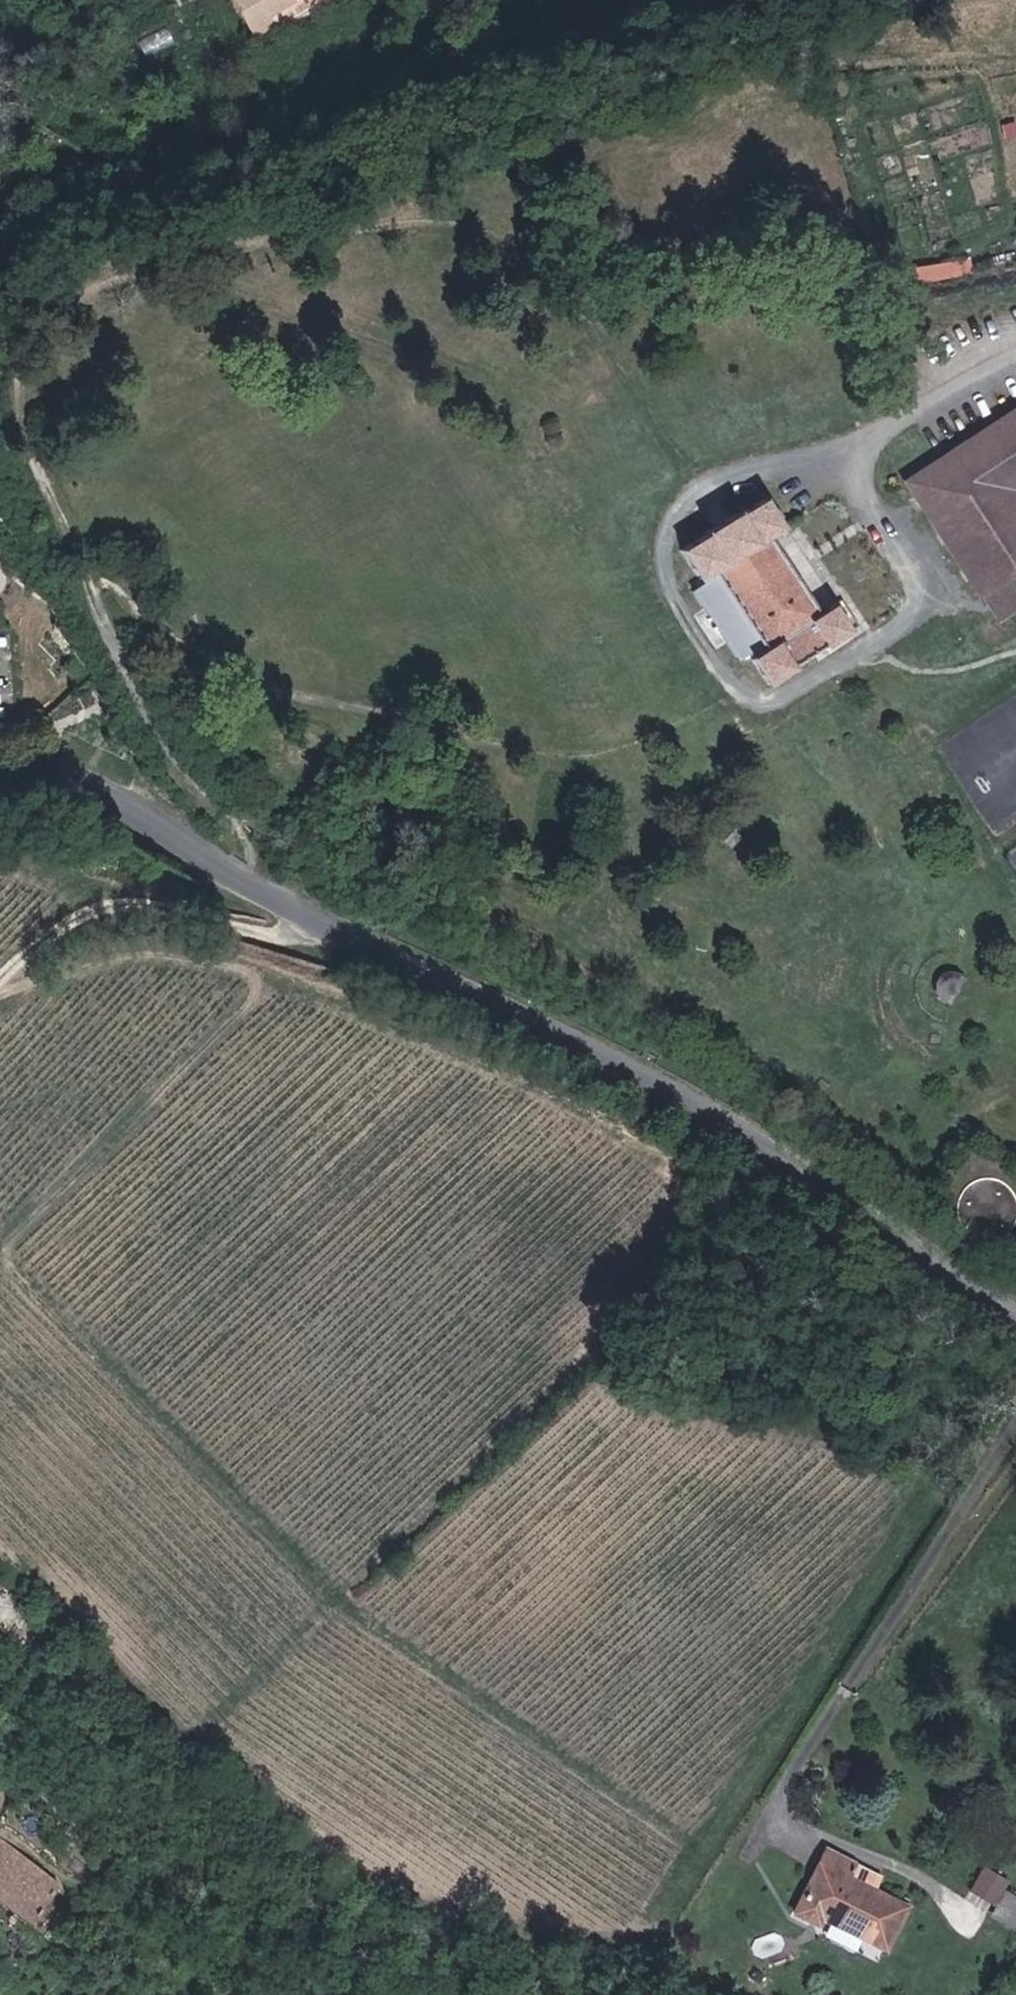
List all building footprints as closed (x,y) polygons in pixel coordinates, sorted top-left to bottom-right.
[(263,40),(285,27),(281,21),(317,0),(240,0),(263,40)] [(980,592),(1015,571),(1015,413),(912,480),(980,592)] [(763,649),(748,659),(767,688),(789,674),(786,669),(827,643),(830,648),(852,634),(835,607),(824,614),(774,536),(783,531),(763,501),(739,516),(737,512),(708,531),(710,534),(682,553),(701,582),(714,574),(763,649)] [(1015,604),(1015,571),(980,592),(999,615),(1015,604)] [(701,582),(748,659),(763,649),(714,574),(701,582)] [(90,713),(107,703),(100,689),(81,699),(90,713)] [(956,972),(947,974),(944,976),(942,981),(941,986),(943,991),(949,996),(956,996),(963,992),(966,983),(962,975),(956,972)] [(0,1835),(0,1893),(33,1919),(63,1881),(0,1835)] [(853,1872),(859,1859),(833,1845),(802,1905),(825,1918),(832,1904),(853,1915),(850,1921),(893,1942),(913,1903),(853,1872)] [(1000,1900),(1014,1876),(990,1863),(976,1887),(1000,1900)] [(1013,1887),(999,1911),(1015,1921),(1015,1889),(1013,1887)]
